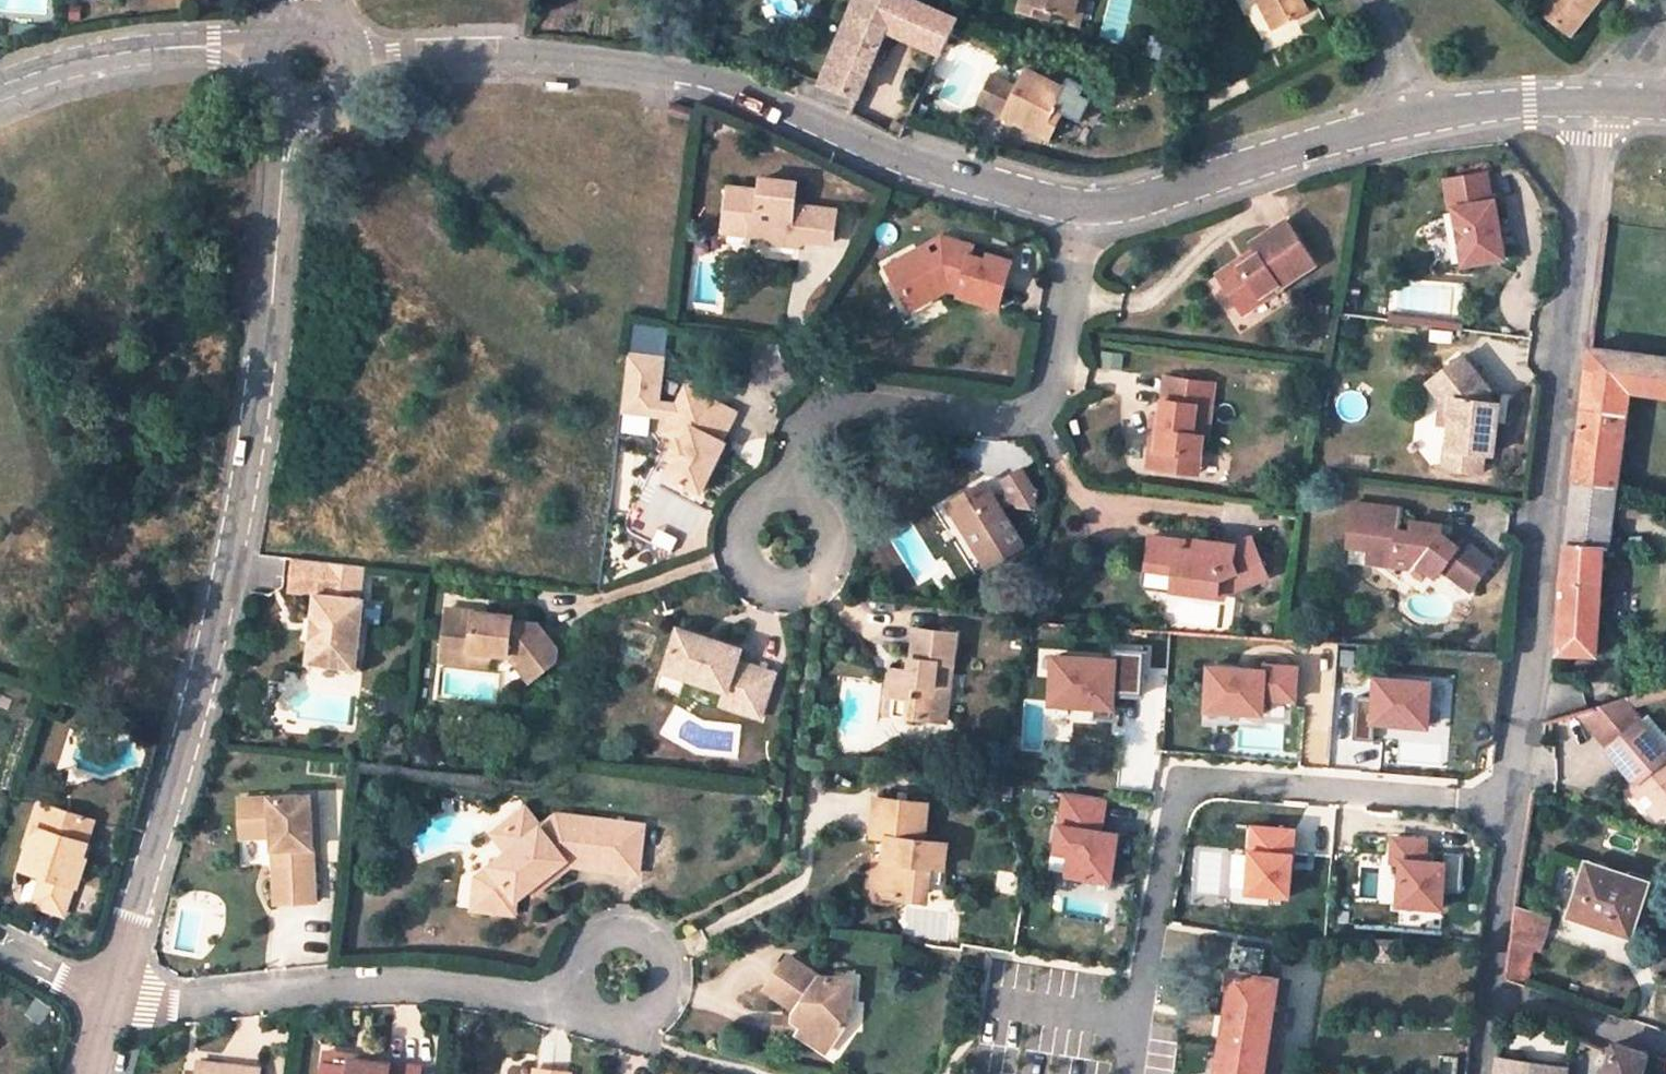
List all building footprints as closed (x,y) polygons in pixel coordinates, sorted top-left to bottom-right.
[(902,0),(851,0),(817,79),(857,94),(888,28),(902,0)] [(888,28),(942,52),(957,20),(913,0),(902,0),(888,28)] [(1075,16),(1078,0),(1024,0),(1021,12),(1051,19),(1054,11),(1075,16)] [(1075,16),(1073,24),(1082,26),(1088,0),(1078,0),(1075,16)] [(1275,33),(1312,13),(1305,0),(1257,0),(1275,33)] [(1541,8),(1574,34),(1602,0),(1548,0),(1541,8)] [(1063,91),(1043,81),(1023,72),(1016,91),(988,79),(976,106),(1051,137),(1062,114),(1054,110),(1063,91)] [(1047,72),(1043,81),(1063,91),(1071,94),(1076,86),(1047,72)] [(892,118),(887,130),(899,136),(906,123),(892,118)] [(1494,173),(1449,177),(1451,204),(1456,204),(1461,263),(1506,260),(1502,201),(1496,201),(1494,173)] [(808,185),(769,179),(767,192),(733,188),(729,226),(733,232),(761,236),(768,230),(777,231),(782,243),(807,246),(808,236),(844,240),(847,212),(805,206),(808,185)] [(1237,256),(1215,270),(1238,308),(1311,263),(1285,219),(1251,239),(1255,245),(1251,247),(1254,252),(1241,261),(1237,256)] [(936,230),(914,246),(948,254),(953,234),(936,230)] [(926,286),(932,294),(945,283),(960,287),(960,291),(999,300),(1010,254),(988,249),(985,257),(969,253),(973,239),(953,234),(948,254),(914,246),(893,261),(886,277),(892,285),(914,293),(926,286)] [(880,270),(886,277),(893,261),(880,270)] [(912,309),(932,294),(926,286),(914,293),(892,285),(912,309)] [(1617,489),(1628,392),(1665,395),(1665,355),(1590,345),(1572,482),(1617,489)] [(663,406),(667,401),(655,399),(660,359),(625,354),(618,416),(656,420),(663,406)] [(1488,453),(1491,431),(1479,430),(1481,413),(1483,399),(1466,357),(1434,369),(1443,395),(1440,423),(1437,445),(1443,446),(1440,471),(1477,475),(1479,452),(1488,453)] [(1429,422),(1440,423),(1443,395),(1434,369),(1422,374),(1432,398),(1429,422)] [(1164,377),(1160,402),(1166,403),(1170,378),(1164,377)] [(1179,454),(1198,457),(1201,439),(1204,440),(1210,383),(1170,378),(1166,403),(1160,402),(1159,419),(1154,452),(1147,451),(1145,469),(1177,474),(1179,454)] [(679,415),(672,429),(661,447),(668,451),(659,468),(692,485),(720,437),(712,433),(729,405),(679,379),(667,401),(663,406),(679,415)] [(656,420),(672,429),(679,415),(663,406),(656,420)] [(1479,430),(1491,431),(1493,415),(1481,413),(1479,430)] [(1154,452),(1159,419),(1151,419),(1147,451),(1154,452)] [(1434,470),(1440,471),(1443,446),(1437,445),(1434,470)] [(1179,454),(1177,474),(1195,476),(1198,457),(1179,454)] [(1005,476),(1020,503),(1037,507),(1038,492),(1022,466),(1005,476)] [(1005,476),(988,486),(1003,513),(1020,503),(1005,476)] [(1020,542),(1003,513),(988,486),(983,478),(948,499),(975,546),(989,538),(999,553),(1020,542)] [(1561,575),(1558,652),(1596,655),(1605,549),(1609,549),(1617,489),(1572,482),(1561,575)] [(1405,511),(1358,504),(1353,547),(1372,550),(1370,566),(1412,572),(1419,566),(1439,581),(1446,571),(1472,591),(1494,562),(1467,541),(1459,550),(1444,538),(1445,528),(1414,524),(1413,537),(1402,535),(1405,511)] [(1178,541),(1148,537),(1144,568),(1172,572),(1170,592),(1215,598),(1218,587),(1237,583),(1239,593),(1263,586),(1254,545),(1233,548),(1198,544),(1196,554),(1177,551),(1178,541)] [(1024,549),(1020,542),(999,553),(989,538),(975,546),(988,568),(1024,549)] [(323,591),(327,558),(292,554),(288,587),(314,590),(323,591)] [(361,562),(327,558),(323,591),(314,590),(307,659),(356,664),(363,593),(358,593),(361,562)] [(448,603),(444,644),(494,651),(509,653),(533,681),(557,660),(558,645),(541,617),(515,614),(515,608),(496,606),(495,612),(477,609),(477,606),(448,603)] [(738,645),(675,624),(662,666),(724,685),(721,697),(757,708),(770,668),(734,656),(738,645)] [(954,631),(913,626),(909,655),(919,656),(918,669),(898,666),(897,675),(889,673),(886,694),(907,697),(905,717),(943,722),(954,631)] [(492,667),(494,651),(444,644),(442,660),(492,667)] [(1134,693),(1137,649),(1108,647),(1108,659),(1048,655),(1044,701),(1087,704),(1086,715),(1104,716),(1105,691),(1134,693)] [(1287,698),(1289,665),(1257,663),(1257,668),(1201,665),(1198,708),(1255,712),(1256,696),(1287,698)] [(1421,724),(1424,680),(1369,676),(1367,697),(1348,695),(1345,738),(1364,739),(1366,720),(1421,724)] [(61,696),(66,682),(54,678),(49,692),(61,696)] [(907,697),(886,694),(884,714),(905,717),(907,697)] [(1571,715),(1590,735),(1619,711),(1612,702),(1571,715)] [(1590,735),(1604,751),(1602,752),(1637,793),(1633,797),(1653,822),(1665,810),(1665,759),(1635,723),(1632,725),(1619,711),(1590,735)] [(1098,797),(1056,790),(1047,851),(1062,853),(1059,873),(1103,880),(1111,832),(1089,829),(1090,819),(1095,820),(1098,797)] [(29,836),(35,837),(42,817),(53,819),(60,796),(43,791),(29,836)] [(317,793),(241,792),(240,832),(272,832),(272,899),(315,899),(317,793)] [(98,807),(60,796),(53,819),(42,817),(35,837),(28,861),(46,865),(36,894),(66,903),(98,807)] [(930,867),(942,869),(945,847),(922,843),(927,804),(878,798),(872,835),(888,837),(886,858),(875,857),(873,880),(884,896),(903,898),(904,890),(926,893),(928,882),(930,867)] [(549,880),(565,868),(561,862),(569,858),(617,863),(621,821),(552,815),(534,829),(520,810),(502,823),(516,842),(504,852),(467,879),(464,911),(507,917),(509,901),(521,892),(544,874),(549,880)] [(637,823),(621,821),(617,863),(569,858),(561,862),(565,868),(631,875),(637,823)] [(490,833),(504,852),(516,842),(502,823),(490,833)] [(1294,834),(1247,829),(1244,854),(1240,896),(1280,900),(1290,901),(1295,859),(1291,859),(1294,834)] [(1417,860),(1419,838),(1385,836),(1383,861),(1393,862),(1390,903),(1434,906),(1435,889),(1453,890),(1456,853),(1436,851),(1436,861),(1417,860)] [(1240,896),(1244,854),(1230,852),(1225,905),(1279,911),(1280,900),(1240,896)] [(1643,879),(1583,860),(1565,915),(1627,933),(1643,879)] [(939,884),(942,869),(930,867),(928,882),(939,884)] [(544,874),(521,892),(526,898),(549,880),(544,874)] [(1506,979),(1525,984),(1534,944),(1545,945),(1551,914),(1515,910),(1506,979)] [(1393,957),(1393,940),(1378,940),(1379,956),(1393,957)] [(849,1008),(847,988),(826,991),(825,981),(819,981),(788,959),(768,987),(798,1007),(796,1021),(806,1026),(798,1039),(822,1056),(843,1026),(832,1019),(835,1009),(849,1008)] [(1279,983),(1280,978),(1236,971),(1220,1073),(1265,1073),(1279,983)] [(846,979),(825,981),(826,991),(847,988),(846,979)] [(1265,1073),(1276,1073),(1287,1007),(1285,1007),(1289,984),(1279,983),(1265,1073)] [(781,1032),(798,1039),(806,1026),(796,1021),(786,1015),(781,1032)] [(1616,1044),(1607,1073),(1643,1073),(1648,1057),(1649,1054),(1616,1044)] [(322,1052),(320,1065),(347,1068),(348,1057),(348,1054),(322,1052)] [(319,1073),(416,1073),(417,1065),(348,1057),(347,1068),(320,1065),(319,1073)] [(1566,1068),(1498,1057),(1496,1073),(1564,1073),(1566,1068)] [(196,1073),(256,1073),(257,1067),(198,1061),(196,1073)]
